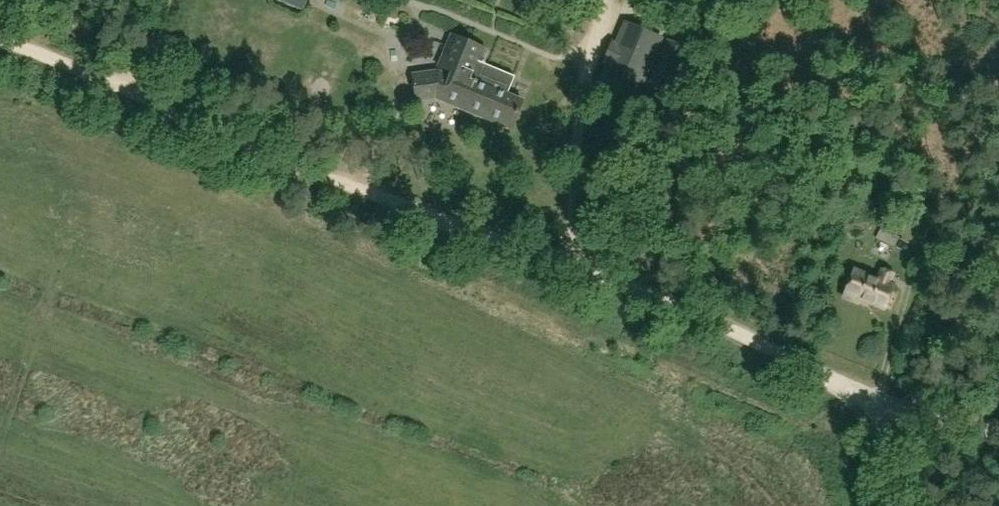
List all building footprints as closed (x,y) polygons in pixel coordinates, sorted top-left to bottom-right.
[(659,37),(625,22),(600,83),(634,97),(659,37)] [(450,72),(448,76),(438,72),(412,75),(416,102),(435,99),(435,98),(511,129),(522,101),(507,95),(514,76),(479,62),(485,47),(453,34),(439,67),(450,72)] [(678,67),(660,59),(648,87),(667,94),(678,67)] [(876,239),(894,248),(899,238),(881,229),(876,239)] [(853,271),(843,296),(858,302),(860,299),(884,309),(893,287),(889,285),(893,274),(881,269),(877,280),(853,271)]
